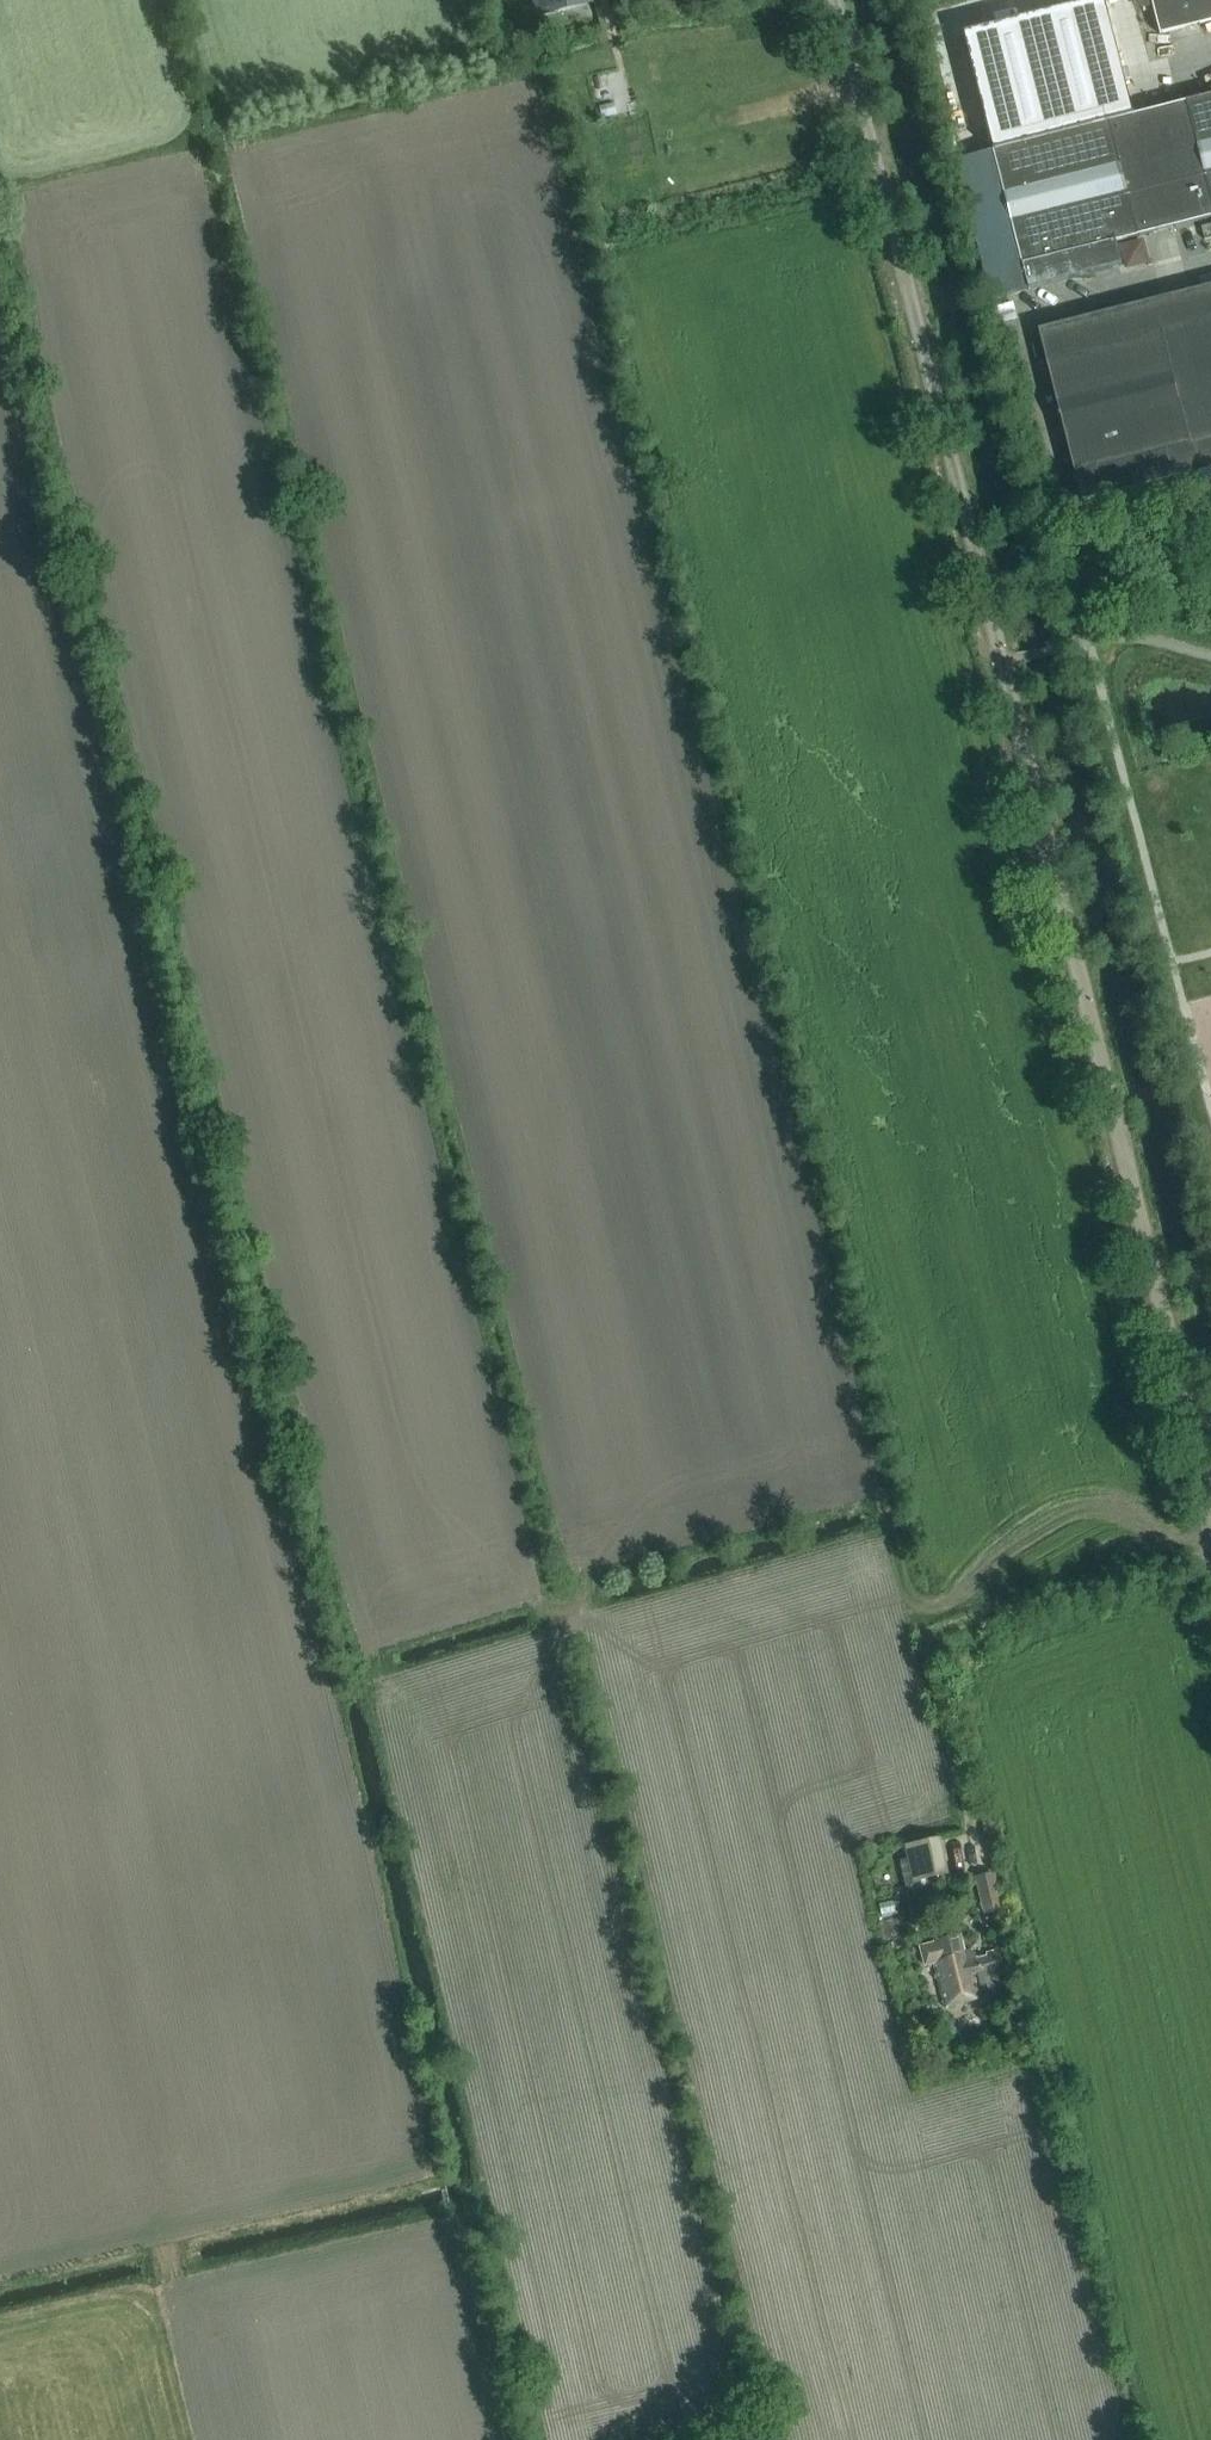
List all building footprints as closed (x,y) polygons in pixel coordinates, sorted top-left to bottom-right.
[(1210,23),(1210,0),(1149,0),(1159,36),(1210,23)] [(958,161),(992,299),(1027,290),(1073,279),(1090,279),(1090,274),(1120,267),(1115,244),(1136,239),(1136,238),(1210,219),(1210,97),(1184,103),(1184,104),(1130,118),(1099,2),(962,37),(991,153),(958,161)] [(1191,291),(1210,372),(1210,286),(1191,291)] [(1210,440),(1210,372),(1191,291),(1036,330),(1072,475),(1210,440)] [(1072,475),(1078,503),(1210,470),(1210,440),(1072,475)] [(916,1880),(944,1874),(936,1839),(908,1846),(916,1880)] [(974,1877),(982,1914),(1002,1909),(993,1872),(974,1877)] [(924,1968),(934,1966),(944,2008),(981,1999),(975,1975),(991,1971),(992,1975),(1003,1973),(997,1951),(986,1954),(987,1957),(976,1959),(975,1954),(969,1951),(964,1952),(960,1936),(934,1942),(935,1945),(919,1948),(924,1968)]
